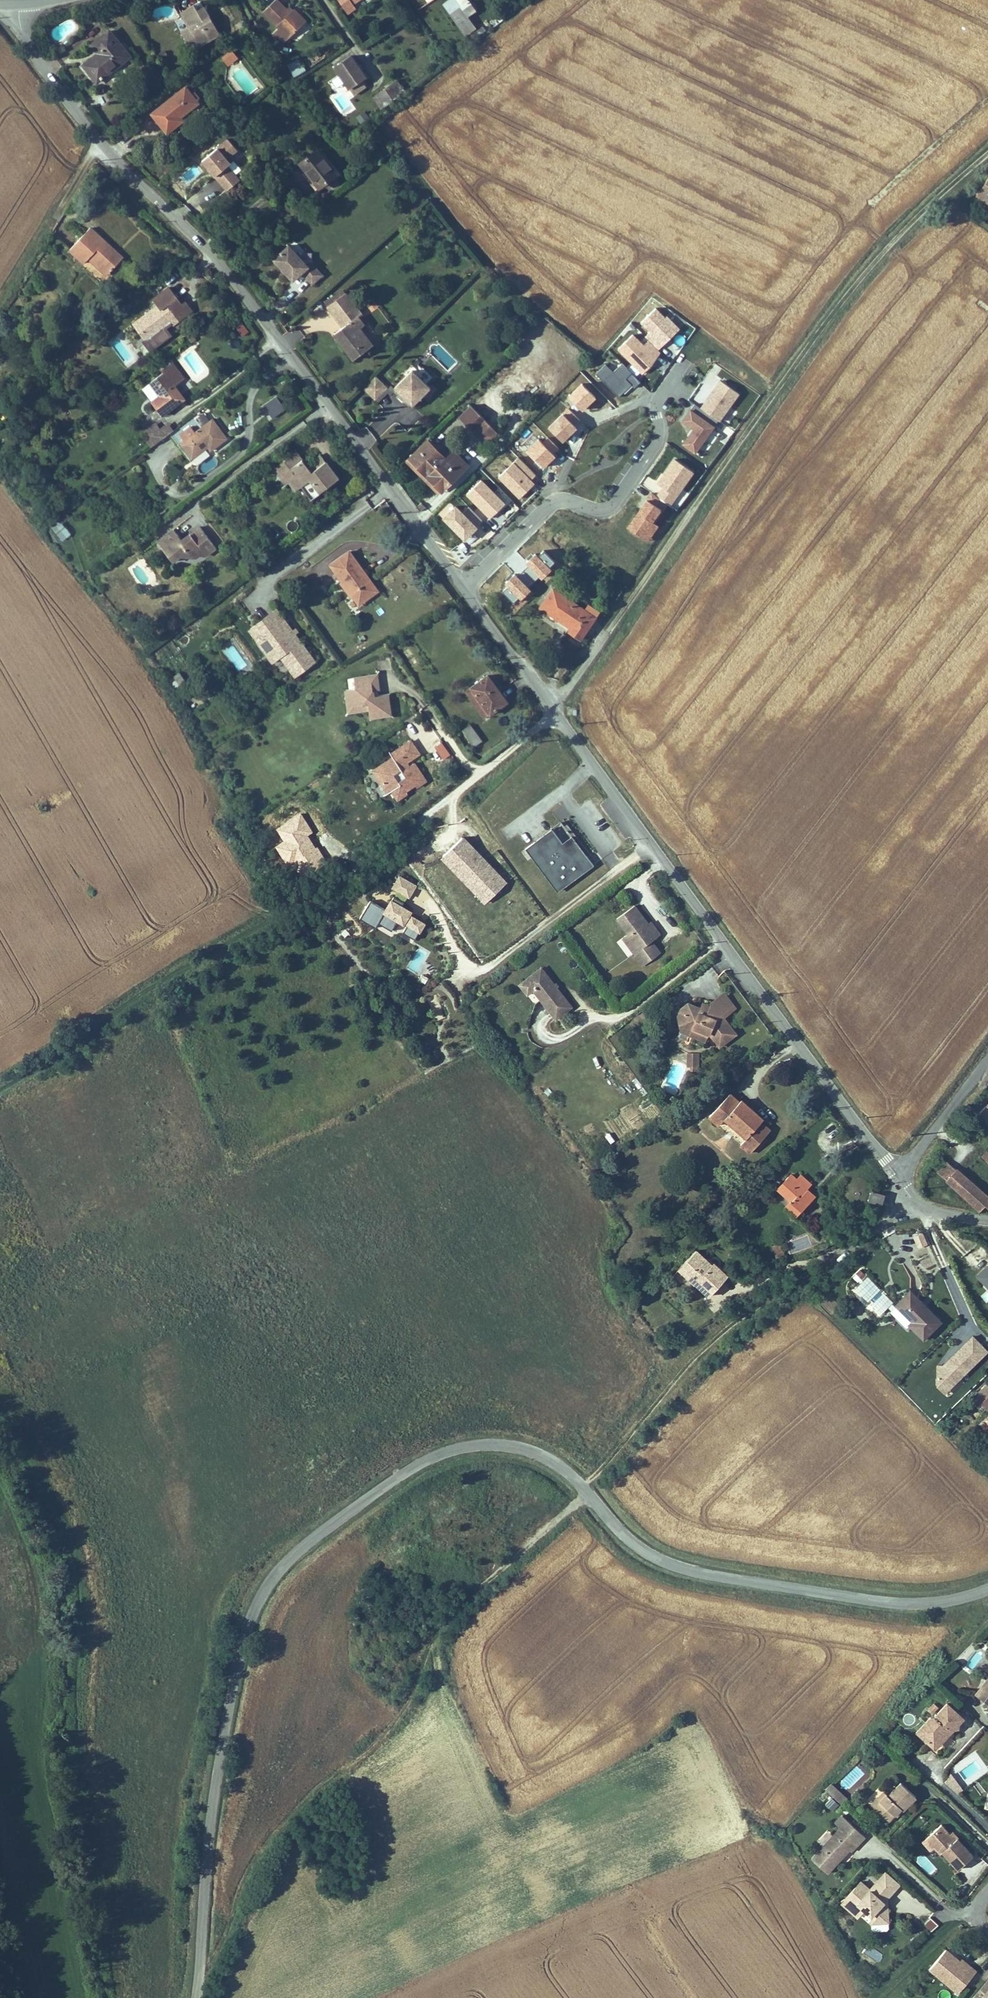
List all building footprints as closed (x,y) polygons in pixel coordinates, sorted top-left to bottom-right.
[(180,4),(190,18),(181,24),(194,42),(221,23),(205,0),(185,0),(180,4)] [(264,5),(291,31),(303,20),(297,14),(303,9),(295,1),(290,6),(285,0),(269,0),(264,5)] [(467,5),(456,13),(471,33),(482,24),(467,5)] [(308,14),(303,9),(297,14),(303,20),(308,14)] [(101,27),(84,41),(93,51),(79,63),(83,69),(91,79),(123,52),(101,27)] [(233,42),(223,51),(227,57),(238,49),(233,42)] [(352,51),(334,63),(354,92),(363,86),(357,78),(366,71),(352,51)] [(300,57),(286,62),(292,76),(306,71),(300,57)] [(398,76),(376,92),(383,104),(406,87),(398,76)] [(184,86),(150,112),(160,125),(166,132),(183,119),(178,113),(195,100),(184,86)] [(360,122),(368,118),(365,111),(357,115),(360,122)] [(214,176),(226,190),(238,180),(226,165),(229,163),(225,158),(236,149),(226,139),(200,161),(209,171),(211,169),(215,174),(214,176)] [(316,149),(300,163),(304,168),(319,186),(336,173),(316,149)] [(987,202),(987,180),(978,195),(987,202)] [(85,254),(89,251),(95,247),(110,265),(111,265),(127,251),(113,235),(96,217),(72,239),(85,254)] [(306,261),(287,239),(271,253),(291,276),(300,268),(310,279),(321,270),(310,258),(306,261)] [(110,265),(95,247),(89,251),(105,270),(110,265)] [(182,314),(201,300),(195,291),(191,293),(179,276),(163,287),(168,294),(144,311),(156,327),(153,330),(159,339),(179,325),(172,316),(180,311),(182,314)] [(354,354),(370,341),(356,323),(361,320),(353,310),(357,307),(340,285),(322,299),(341,323),(334,329),(338,334),(354,354)] [(635,322),(658,347),(679,328),(656,303),(635,322)] [(233,325),(243,336),(250,330),(240,319),(233,325)] [(688,321),(679,326),(685,337),(695,331),(688,321)] [(647,338),(643,342),(631,330),(614,348),(640,373),(661,352),(647,338)] [(189,369),(177,352),(165,359),(168,364),(153,374),(162,387),(152,394),(162,409),(187,391),(178,377),(189,369)] [(402,372),(389,384),(399,395),(407,403),(413,397),(414,399),(419,394),(417,393),(425,385),(421,381),(412,371),(415,368),(408,361),(399,369),(402,372)] [(593,372),(620,398),(638,379),(620,361),(612,369),(604,361),(593,372)] [(415,368),(412,371),(421,381),(428,374),(419,364),(415,368)] [(371,372),(358,384),(370,396),(383,384),(371,372)] [(718,377),(699,406),(720,420),(739,391),(718,377)] [(428,399),(437,391),(433,386),(424,394),(428,399)] [(277,394),(263,403),(272,418),(286,409),(277,394)] [(477,409),(466,397),(453,409),(465,421),(477,409)] [(561,440),(581,419),(565,404),(545,425),(561,440)] [(689,406),(679,420),(690,427),(679,443),(694,453),(714,423),(689,406)] [(477,409),(465,421),(481,437),(493,425),(477,409)] [(221,421),(214,411),(195,424),(190,418),(178,426),(182,433),(180,434),(192,450),(209,438),(211,441),(227,430),(221,421)] [(154,427),(159,434),(172,424),(168,417),(159,423),(155,416),(144,424),(149,431),(154,427)] [(149,431),(154,437),(159,434),(154,427),(149,431)] [(423,435),(405,452),(438,484),(464,460),(450,446),(443,454),(423,435)] [(293,469),(287,473),(294,482),(300,478),(309,491),(337,470),(330,461),(325,454),(310,464),(305,456),(296,444),(282,454),(293,469)] [(325,454),(319,446),(305,456),(310,464),(325,454)] [(438,484),(405,452),(402,456),(416,470),(435,488),(438,484)] [(293,469),(282,454),(273,461),(284,476),(287,473),(293,469)] [(518,497),(539,477),(519,455),(497,475),(518,497)] [(660,484),(655,495),(672,504),(692,467),(670,456),(656,482),(660,484)] [(465,493),(490,518),(506,501),(482,477),(465,493)] [(625,525),(647,540),(658,524),(654,521),(666,502),(648,490),(625,525)] [(484,520),(469,504),(464,508),(457,500),(442,514),(464,538),(484,520)] [(64,539),(72,533),(60,518),(52,524),(64,539)] [(155,538),(162,547),(166,544),(174,554),(181,549),(184,553),(193,556),(198,553),(202,555),(214,545),(199,524),(181,537),(172,526),(155,538)] [(174,554),(166,544),(162,547),(170,557),(174,554)] [(514,604),(557,563),(543,549),(500,589),(514,604)] [(357,605),(371,595),(364,587),(370,583),(365,575),(347,551),(329,564),(342,581),(338,585),(348,599),(352,597),(357,605)] [(376,592),(370,583),(364,587),(371,595),(376,592)] [(542,612),(559,626),(562,622),(575,633),(571,637),(566,642),(577,650),(596,628),(595,626),(599,621),(587,612),(582,618),(555,596),(542,612)] [(261,639),(276,662),(284,656),(298,676),(318,662),(281,609),(261,623),(269,634),(261,639)] [(575,633),(562,622),(559,626),(565,632),(571,637),(575,633)] [(390,706),(388,685),(379,686),(374,687),(373,682),(378,681),(379,681),(378,672),(377,666),(355,668),(356,678),(349,679),(346,679),(348,692),(354,692),(357,694),(358,700),(369,699),(370,708),(390,706)] [(467,684),(476,699),(483,694),(492,706),(507,696),(498,683),(502,680),(499,676),(492,666),(467,684)] [(182,672),(171,675),(174,686),(185,682),(182,672)] [(358,700),(357,694),(354,692),(348,692),(346,693),(347,701),(358,700)] [(492,706),(483,694),(476,699),(485,711),(492,706)] [(482,733),(471,715),(461,722),(472,739),(482,733)] [(418,748),(410,734),(388,747),(390,750),(392,753),(375,763),(381,773),(387,783),(389,781),(395,791),(403,786),(401,783),(404,781),(406,784),(414,779),(424,773),(413,756),(407,759),(405,755),(418,748)] [(434,745),(443,760),(451,755),(442,741),(434,745)] [(375,763),(392,753),(390,750),(369,763),(377,776),(381,773),(375,763)] [(554,836),(528,856),(535,865),(535,864),(561,898),(586,879),(587,880),(597,872),(589,862),(588,863),(576,846),(567,853),(565,850),(554,836)] [(496,876),(462,840),(443,858),(477,894),(496,876)] [(574,844),(565,850),(567,853),(576,846),(574,844)] [(487,904),(506,886),(496,876),(477,894),(487,904)] [(409,899),(415,888),(400,879),(394,890),(409,899)] [(407,920),(411,914),(402,908),(404,905),(394,899),(386,911),(371,902),(360,920),(377,930),(379,925),(392,933),(398,923),(407,928),(403,935),(415,942),(425,926),(413,918),(410,922),(407,920)] [(635,921),(621,903),(603,917),(614,931),(611,933),(624,950),(621,952),(629,964),(647,950),(639,940),(645,935),(635,921)] [(635,921),(645,935),(649,932),(644,925),(639,918),(635,921)] [(608,935),(621,952),(624,950),(611,933),(608,935)] [(544,1014),(560,1002),(550,989),(530,963),(508,979),(523,999),(529,995),(544,1014)] [(717,986),(701,996),(704,1001),(720,991),(717,986)] [(720,991),(704,1001),(695,998),(693,1002),(680,998),(671,1004),(667,1010),(670,1025),(698,1037),(702,1029),(711,1042),(728,1030),(716,1012),(730,1002),(725,997),(720,991)] [(436,1021),(445,1017),(436,995),(427,998),(436,1021)] [(691,1061),(689,1046),(678,1048),(679,1063),(691,1061)] [(718,1090),(698,1110),(706,1118),(712,1111),(734,1134),(728,1139),(737,1148),(757,1128),(749,1120),(751,1117),(739,1106),(729,1095),(726,1098),(718,1090)] [(951,1163),(947,1168),(940,1175),(982,1214),(987,1208),(987,1197),(951,1163)] [(783,1170),(769,1183),(781,1197),(774,1203),(784,1213),(805,1193),(798,1186),(804,1181),(800,1177),(795,1172),(790,1177),(783,1170)] [(876,1190),(867,1189),(866,1198),(876,1198),(876,1190)] [(916,1247),(927,1242),(922,1230),(912,1235),(916,1247)] [(763,1240),(753,1243),(757,1256),(766,1254),(763,1240)] [(698,1288),(717,1268),(703,1254),(699,1251),(697,1254),(686,1242),(666,1262),(674,1270),(677,1267),(698,1288)] [(976,1281),(984,1290),(987,1287),(987,1289),(987,1270),(976,1281)] [(937,1329),(905,1298),(890,1312),(906,1328),(903,1332),(919,1347),(937,1329)] [(955,1385),(986,1353),(972,1338),(946,1364),(947,1366),(945,1368),(937,1368),(937,1381),(940,1385),(955,1385)] [(945,1396),(955,1385),(940,1385),(937,1381),(939,1391),(945,1396)] [(977,1395),(984,1407),(987,1405),(987,1389),(977,1395)] [(969,1671),(984,1655),(971,1642),(955,1659),(969,1671)] [(983,1715),(987,1707),(987,1661),(986,1664),(985,1671),(986,1672),(965,1702),(983,1715)] [(950,1727),(935,1713),(924,1725),(918,1726),(914,1731),(919,1736),(912,1744),(919,1751),(926,1743),(931,1747),(950,1727)] [(919,1736),(914,1731),(906,1739),(912,1744),(919,1736)] [(924,1755),(931,1747),(926,1743),(919,1751),(924,1755)] [(953,1774),(945,1779),(954,1795),(962,1790),(953,1774)] [(838,1804),(846,1798),(832,1781),(824,1787),(838,1804)] [(879,1802),(868,1814),(880,1826),(888,1816),(891,1819),(906,1803),(891,1789),(879,1802)] [(823,1802),(832,1811),(839,1804),(830,1796),(823,1802)] [(863,1810),(868,1814),(879,1802),(874,1797),(863,1810)] [(944,1827),(935,1818),(920,1833),(931,1843),(938,1850),(940,1848),(957,1864),(970,1850),(954,1834),(952,1835),(944,1827)] [(944,1827),(952,1835),(954,1834),(955,1832),(947,1824),(944,1827)] [(840,1856),(848,1847),(831,1832),(802,1862),(816,1875),(837,1853),(840,1856)] [(931,1843),(920,1833),(918,1836),(928,1846),(931,1843)] [(858,1896),(851,1888),(832,1906),(848,1922),(854,1916),(858,1920),(859,1943),(862,1944),(875,1943),(877,1942),(874,1905),(880,1899),(889,1891),(876,1878),(858,1896)] [(923,1924),(932,1931),(938,1923),(929,1917),(923,1924)] [(867,1944),(863,1951),(878,1961),(882,1954),(867,1944)] [(962,1992),(975,1978),(968,1972),(965,1976),(958,1969),(944,1957),(929,1973),(951,1993),(956,1987),(962,1992)] [(958,1969),(965,1976),(968,1972),(961,1965),(958,1969)] [(984,1989),(977,1997),(987,1997),(987,1991),(984,1989)]
